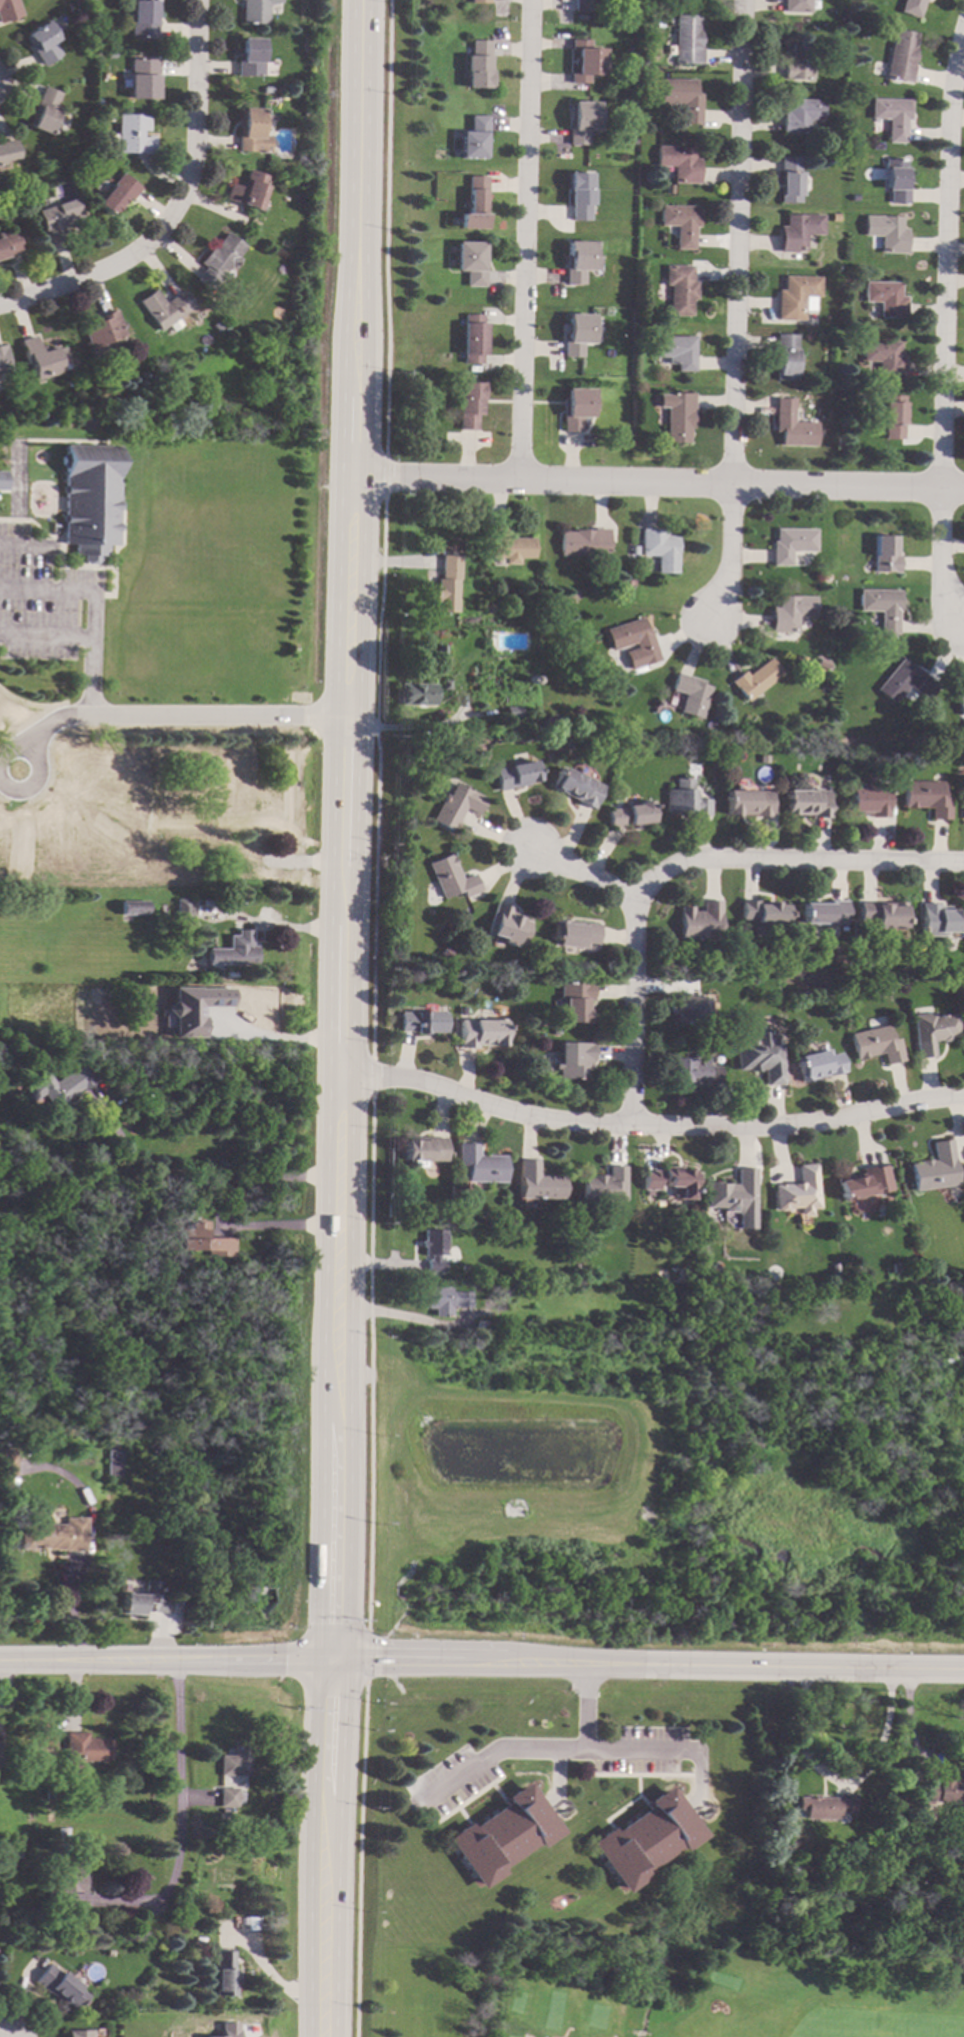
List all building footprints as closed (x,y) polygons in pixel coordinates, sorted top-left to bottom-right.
[(19,15),(0,21),(0,0),(14,0),(19,15)] [(128,39),(129,0),(156,0),(155,39),(128,39)] [(241,23),(242,0),(280,0),(280,15),(267,15),(267,24),(241,23)] [(572,10),(573,0),(592,0),(592,11),(572,10)] [(782,12),(782,0),(809,0),(808,12),(782,12)] [(897,11),(901,0),(923,0),(917,18),(897,11)] [(697,30),(698,30),(698,48),(701,48),(700,64),(673,63),(674,15),(697,16),(697,30)] [(58,37),(51,42),(59,54),(41,66),(21,36),(46,19),(58,37)] [(914,33),(912,48),(914,48),(910,66),(913,66),(910,82),(883,77),(892,29),(914,33)] [(262,77),(236,76),(237,52),(240,52),(240,38),(262,39),(262,77)] [(488,41),(488,88),(465,88),(465,71),(463,71),(464,56),(469,56),(469,40),(488,41)] [(588,49),(602,49),(601,75),(587,75),(587,83),(568,83),(569,73),(574,73),(574,65),(572,65),(572,56),(574,56),(574,49),(569,49),(569,40),(588,40),(588,49)] [(809,80),(782,80),(782,62),(786,62),(786,44),(809,45),(809,80)] [(275,57),(275,62),(271,64),(267,62),(268,57),(272,55),(275,57)] [(155,99),(126,98),(127,59),(156,60),(155,99)] [(694,94),(700,94),(699,124),(680,124),(681,103),(658,103),(658,79),(694,80),(694,94)] [(59,94),(53,107),(60,110),(58,110),(48,135),(26,126),(42,87),(59,94)] [(820,120),(806,120),(806,134),(780,133),(781,111),(785,111),(785,99),(820,100),(820,120)] [(909,100),(908,120),(904,120),(903,143),(885,143),(886,119),(869,118),(869,99),(909,100)] [(596,131),(586,130),(586,145),(568,144),(568,103),(596,103),(596,131)] [(261,135),(268,135),(268,151),(236,150),(237,109),(241,109),(241,108),(261,108),(261,135)] [(147,115),(146,136),(151,136),(151,154),(142,154),(142,153),(115,152),(116,114),(147,115)] [(486,134),(485,134),(484,159),(456,158),(457,131),(468,131),(468,116),(487,116),(486,134)] [(4,165),(0,166),(0,143),(14,140),(17,158),(3,161),(4,165)] [(692,158),(698,158),(697,184),(672,183),(672,166),(655,166),(655,146),(693,147),(692,158)] [(305,163),(295,162),(295,150),(305,151),(305,163)] [(799,203),(779,202),(780,156),(800,157),(799,203)] [(904,168),(907,168),(907,203),(887,202),(888,190),(883,190),(883,179),(879,179),(876,176),(876,172),(879,170),(883,170),(883,160),(904,160),(904,168)] [(267,178),(254,211),(222,199),(229,182),(239,186),(246,169),(267,178)] [(873,173),(873,177),(870,180),(866,179),(864,177),(864,172),(867,170),(870,170),(873,173)] [(139,189),(130,200),(126,197),(111,216),(95,203),(120,173),(139,189)] [(589,189),(590,189),(590,204),(589,204),(589,221),(570,221),(570,205),(568,205),(568,190),(567,190),(567,173),(589,173),(589,189)] [(484,229),(459,228),(459,213),(467,214),(467,176),(485,176),(484,229)] [(82,220),(74,223),(74,222),(62,226),(66,238),(48,245),(36,211),(74,198),(82,220)] [(697,227),(693,227),(693,250),(675,249),(675,226),(659,225),(659,205),(698,206),(697,227)] [(839,212),(839,222),(830,221),(831,212),(839,212)] [(821,235),(804,235),(804,251),(794,251),(794,252),(778,252),(778,226),(784,226),(784,214),(822,215),(821,235)] [(900,216),(900,228),(905,228),(904,253),(879,252),(879,236),(862,236),(862,215),(900,216)] [(4,257),(0,258),(0,233),(14,228),(22,253),(5,258),(4,257)] [(243,247),(236,257),(239,260),(231,269),(228,266),(208,291),(194,279),(203,267),(198,263),(212,246),(213,248),(225,232),(243,247)] [(592,242),(591,270),(582,270),(582,285),(565,284),(566,256),(568,256),(568,252),(566,252),(567,241),(592,242)] [(482,243),(482,252),(484,252),(484,262),(482,262),(482,269),(484,269),(483,286),(465,286),(466,270),(455,270),(455,242),(482,243)] [(691,282),(696,282),(695,300),(690,300),(690,316),(669,315),(669,285),(664,285),(664,266),(691,266),(691,282)] [(819,277),(818,297),(803,296),(802,320),(776,319),(777,289),(782,290),(783,276),(819,277)] [(899,283),(899,296),(905,296),(904,318),(877,317),(878,302),(862,302),(863,282),(899,283)] [(163,303),(181,291),(192,307),(157,331),(137,301),(154,290),(163,303)] [(124,335),(108,341),(113,353),(93,360),(80,327),(93,322),(92,319),(115,311),(124,335)] [(482,315),(482,323),(486,323),(484,355),(481,355),(481,364),(462,363),(463,355),(460,355),(462,323),(463,323),(463,314),(482,315)] [(592,315),(592,343),(581,343),(580,357),(563,356),(563,340),(566,340),(567,314),(592,315)] [(221,328),(215,333),(209,326),(215,321),(221,328)] [(797,335),(796,381),(774,380),(776,334),(797,335)] [(41,353),(63,346),(67,360),(60,362),(63,371),(34,380),(29,363),(27,364),(19,341),(35,335),(41,353)] [(694,372),(676,371),(676,364),(666,363),(667,357),(652,357),(652,336),(694,336),(694,372)] [(897,342),(897,355),(904,356),(903,377),(876,377),(877,361),(861,361),(862,341),(897,342)] [(11,372),(0,374),(0,346),(5,345),(11,372)] [(481,403),(480,403),(480,414),(477,414),(476,430),(458,430),(458,414),(457,414),(457,398),(459,399),(459,382),(481,382),(481,403)] [(592,417),(581,417),(580,431),(562,431),(563,398),(566,398),(566,389),(592,389),(592,417)] [(693,410),(691,410),(691,428),(689,428),(689,442),(666,442),(666,393),(694,393),(693,410)] [(903,396),(902,439),(882,438),(883,395),(903,396)] [(794,398),(793,421),(816,422),(815,446),(780,445),(780,432),(774,432),(775,397),(794,398)] [(118,452),(122,456),(122,464),(118,467),(117,499),(119,501),(119,507),(117,509),(116,521),(119,523),(118,528),(116,530),(116,544),(105,544),(105,554),(97,554),(97,559),(93,563),(84,562),(80,559),(80,553),(73,553),(73,541),(61,541),(61,521),(59,519),(59,514),(61,512),(62,492),(60,491),(60,486),(62,483),(62,465),(60,462),(60,454),(63,452),(63,442),(118,443),(118,452)] [(508,538),(534,539),(533,558),(519,558),(519,564),(505,564),(505,558),(489,557),(490,526),(508,527),(508,538)] [(607,558),(560,557),(560,531),(574,531),(574,529),(581,530),(581,529),(592,530),(592,527),(607,528),(607,558)] [(815,551),(790,551),(790,566),(771,565),(772,541),(774,541),(775,528),(815,529),(815,551)] [(665,536),(677,536),(677,573),(657,573),(657,555),(640,555),(640,529),(665,529),(665,536)] [(893,555),(898,555),(898,573),(892,573),(892,572),(872,571),(873,536),(894,536),(893,555)] [(459,579),(457,579),(457,613),(436,612),(436,602),(434,602),(434,585),(437,586),(437,579),(441,579),(441,556),(459,556),(459,579)] [(898,612),(897,612),(896,635),(878,634),(879,611),(857,611),(858,589),(898,590),(898,612)] [(814,617),(797,616),(796,632),(770,632),(770,607),(776,607),(777,596),(814,597),(814,617)] [(495,607),(491,615),(483,610),(487,603),(495,607)] [(646,632),(649,631),(658,660),(629,669),(623,651),(635,648),(634,643),(611,650),(604,629),(641,617),(646,632)] [(445,659),(435,659),(434,645),(444,645),(445,659)] [(781,674),(745,702),(730,682),(743,671),(747,675),(768,658),(781,674)] [(911,669),(913,666),(937,686),(925,700),(906,685),(903,689),(904,690),(900,695),(899,694),(892,703),(874,689),(900,659),(911,669)] [(702,681),(701,684),(709,687),(699,719),(678,712),(684,694),(670,690),(675,673),(702,681)] [(449,681),(449,690),(441,690),(441,680),(449,681)] [(432,706),(397,705),(398,683),(432,683),(432,706)] [(952,688),(963,686),(963,714),(958,715),(952,688)] [(520,717),(504,717),(504,706),(520,706),(520,717)] [(426,758),(421,763),(415,756),(421,752),(426,758)] [(538,780),(528,782),(529,784),(498,790),(493,768),(534,760),(538,780)] [(588,779),(603,786),(592,809),(576,801),(576,800),(550,788),(557,775),(556,774),(558,770),(559,771),(561,766),(588,779)] [(691,799),(711,799),(710,816),(688,815),(688,813),(665,813),(665,790),(674,790),(674,778),(692,779),(691,799)] [(941,797),(949,797),(949,819),(929,819),(930,808),(902,807),(902,781),(941,781),(941,797)] [(470,791),(470,790),(486,798),(477,815),(464,808),(452,831),(431,820),(445,793),(448,795),(454,783),(470,791)] [(811,789),(829,789),(829,814),(830,814),(830,817),(811,817),(811,815),(785,814),(785,790),(800,790),(800,785),(811,785),(811,789)] [(887,817),(869,817),(869,814),(858,814),(859,812),(848,811),(848,788),(865,788),(865,785),(888,785),(887,817)] [(770,816),(753,816),(753,815),(726,815),(726,790),(770,790),(770,816)] [(654,820),(628,824),(627,821),(623,822),(623,824),(609,827),(606,809),(637,804),(637,803),(650,801),(654,820)] [(462,879),(473,874),(481,890),(464,898),(461,890),(442,899),(426,864),(451,853),(462,879)] [(192,920),(175,919),(176,899),(193,899),(192,920)] [(719,939),(679,939),(679,907),(692,907),(692,911),(702,911),(702,900),(719,900),(719,939)] [(758,904),(764,904),(764,901),(776,901),(776,904),(785,904),(785,924),(754,923),(754,920),(740,920),(740,900),(758,900),(758,904)] [(845,923),(801,923),(801,903),(829,903),(829,901),(845,901),(845,923)] [(903,928),(868,928),(868,922),(858,922),(858,902),(903,902),(903,928)] [(147,913),(120,912),(120,903),(147,903),(147,913)] [(512,908),(510,911),(524,915),(523,919),(530,921),(523,945),(515,943),(514,947),(501,943),(502,938),(486,933),(495,903),(512,908)] [(938,906),(949,906),(949,910),(960,910),(960,932),(942,932),(942,936),(920,936),(921,903),(938,903),(938,906)] [(599,924),(596,944),(587,943),(586,948),(550,943),(553,919),(599,924)] [(250,946),(257,946),(257,965),(206,965),(206,947),(227,947),(227,929),(250,929),(250,946)] [(592,1000),(588,1000),(588,1011),(586,1011),(586,1023),(563,1023),(563,1007),(559,1008),(559,983),(569,982),(591,982),(592,1000)] [(692,996),(706,996),(706,1023),(677,1023),(677,1014),(676,1014),(676,993),(692,993),(692,996)] [(249,1032),(230,1032),(230,1021),(225,1021),(225,1023),(215,1023),(215,1004),(225,1005),(224,1014),(230,1014),(230,1000),(250,1000),(249,1032)] [(192,1030),(175,1030),(175,1011),(192,1012),(192,1030)] [(448,1032),(401,1031),(401,1012),(448,1013),(448,1032)] [(933,1016),(956,1013),(959,1036),(949,1037),(949,1040),(941,1041),(941,1040),(932,1041),(934,1056),(917,1058),(912,1016),(932,1013),(933,1016)] [(506,1046),(478,1045),(478,1048),(460,1048),(460,1020),(493,1020),(493,1018),(506,1018),(506,1046)] [(891,1040),(898,1038),(903,1060),(884,1064),(882,1053),(855,1059),(849,1034),(887,1025),(891,1040)] [(158,1038),(149,1038),(150,1030),(158,1031),(158,1038)] [(767,1033),(773,1032),(777,1036),(781,1085),(763,1085),(762,1069),(758,1069),(758,1070),(745,1071),(745,1069),(735,1070),(732,1040),(740,1039),(740,1038),(743,1035),(749,1035),(749,1032),(767,1031),(767,1033)] [(592,1060),(590,1060),(590,1069),(584,1069),(584,1078),(557,1078),(557,1069),(553,1069),(554,1056),(558,1056),(558,1042),(592,1043),(592,1060)] [(829,1054),(840,1052),(844,1071),(802,1081),(797,1056),(828,1049),(829,1054)] [(707,1054),(706,1066),(719,1066),(719,1083),(702,1083),(702,1079),(691,1078),(691,1084),(670,1083),(671,1057),(691,1058),(691,1053),(707,1054)] [(95,1083),(84,1091),(83,1088),(77,1092),(78,1094),(70,1100),(69,1098),(54,1108),(43,1094),(32,1102),(22,1088),(47,1070),(55,1081),(72,1069),(73,1071),(82,1065),(95,1083)] [(446,1161),(404,1160),(404,1141),(414,1141),(414,1138),(446,1139),(446,1161)] [(953,1162),(955,1162),(957,1172),(954,1173),(956,1185),(912,1192),(908,1163),(918,1162),(918,1160),(929,1159),(930,1160),(933,1160),(930,1142),(949,1139),(953,1162)] [(478,1155),(504,1155),(504,1182),(466,1182),(466,1166),(457,1166),(458,1142),(478,1142),(478,1155)] [(537,1175),(564,1175),(564,1198),(518,1198),(519,1159),(537,1159),(537,1175)] [(819,1208),(810,1209),(810,1214),(799,1215),(799,1207),(786,1208),(786,1210),(777,1211),(777,1209),(774,1209),(772,1185),(799,1183),(798,1165),(815,1164),(819,1208)] [(891,1189),(841,1201),(835,1178),(862,1172),(861,1168),(876,1164),(877,1166),(885,1164),(891,1189)] [(624,1200),(622,1200),(622,1201),(612,1201),(612,1200),(581,1199),(582,1177),(591,1178),(591,1175),(607,1176),(607,1165),(624,1166),(624,1200)] [(680,1169),(692,1169),(692,1187),(690,1187),(690,1198),(679,1198),(678,1195),(670,1195),(670,1187),(665,1187),(665,1181),(656,1181),(656,1195),(645,1196),(645,1189),(642,1189),(642,1172),(649,1172),(649,1170),(662,1169),(662,1167),(680,1166),(680,1169)] [(754,1207),(739,1207),(738,1209),(735,1212),(727,1212),(722,1207),(705,1207),(705,1181),(719,1182),(719,1184),(735,1184),(736,1168),(754,1168),(754,1207)] [(208,1221),(208,1229),(214,1229),(214,1233),(234,1235),(233,1256),(205,1254),(205,1249),(180,1247),(181,1225),(183,1226),(184,1220),(208,1221)] [(445,1256),(439,1256),(439,1260),(445,1260),(444,1271),(427,1270),(428,1259),(431,1259),(431,1255),(424,1255),(424,1247),(422,1247),(422,1240),(425,1240),(425,1230),(445,1230),(445,1256)] [(899,1272),(892,1272),(891,1264),(898,1263),(899,1272)] [(451,1291),(472,1292),(472,1307),(457,1307),(457,1306),(451,1306),(451,1317),(435,1316),(435,1308),(427,1308),(427,1301),(425,1301),(425,1297),(427,1297),(427,1287),(451,1287),(451,1291)] [(495,1308),(483,1308),(483,1299),(495,1299),(495,1308)] [(494,1336),(477,1335),(477,1324),(494,1324),(494,1336)] [(39,1337),(39,1346),(31,1346),(31,1336),(39,1337)] [(955,1362),(941,1362),(941,1351),(955,1351),(955,1362)] [(939,1355),(938,1363),(925,1362),(925,1354),(939,1355)] [(71,1429),(68,1438),(58,1435),(61,1426),(71,1429)] [(154,1446),(157,1447),(159,1449),(158,1453),(155,1455),(152,1455),(149,1451),(150,1448),(154,1446)] [(118,1475),(107,1475),(107,1450),(118,1450),(118,1475)] [(86,1517),(85,1551),(65,1550),(65,1549),(49,1549),(49,1548),(34,1547),(34,1549),(22,1549),(23,1522),(64,1524),(64,1516),(86,1517)] [(158,1581),(157,1595),(168,1596),(167,1613),(152,1611),(153,1606),(142,1605),(141,1615),(122,1613),(124,1592),(143,1594),(144,1580),(158,1581)] [(87,1739),(96,1739),(96,1740),(110,1740),(110,1761),(81,1761),(81,1773),(66,1773),(66,1734),(70,1734),(80,1733),(86,1733),(87,1739)] [(248,1776),(223,1776),(219,1776),(219,1757),(233,1757),(233,1745),(248,1745),(248,1776)] [(952,1781),(963,1781),(963,1803),(937,1803),(937,1801),(932,1801),(932,1804),(915,1803),(915,1785),(918,1785),(931,1785),(936,1786),(936,1777),(952,1777),(952,1781)] [(537,1798),(539,1801),(548,1814),(550,1817),(561,1832),(539,1848),(536,1844),(501,1869),(504,1873),(482,1889),(447,1839),(472,1821),(475,1826),(505,1804),(502,1800),(514,1791),(526,1782),(537,1798)] [(681,1802),(683,1805),(691,1816),(693,1819),(705,1835),(684,1851),(681,1847),(645,1873),(648,1877),(626,1893),(590,1843),(614,1826),(618,1831),(648,1809),(644,1804),(669,1786),(681,1802)] [(55,1800),(47,1800),(47,1788),(55,1788),(55,1800)] [(237,1793),(243,1793),(243,1804),(237,1804),(237,1808),(220,1808),(220,1807),(220,1789),(223,1789),(237,1789),(237,1793)] [(854,1794),(856,1794),(856,1813),(840,1813),(839,1819),(806,1818),(806,1809),(799,1809),(800,1797),(839,1798),(839,1795),(839,1794),(854,1794)] [(69,1841),(58,1841),(58,1829),(69,1829),(69,1841)] [(800,1861),(799,1870),(791,1870),(792,1861),(800,1861)] [(81,1874),(85,1874),(85,1894),(80,1894),(80,1893),(70,1893),(70,1894),(70,1907),(70,1908),(51,1908),(52,1899),(49,1899),(49,1891),(59,1891),(59,1862),(81,1863),(81,1874)] [(259,1917),(261,1929),(248,1930),(247,1918),(247,1917),(259,1916),(259,1917)] [(234,1953),(234,1967),(236,1967),(236,1996),(216,1996),(217,1951),(219,1951),(234,1952),(234,1953)] [(60,1974),(61,1973),(79,1987),(78,1989),(88,1997),(77,2011),(66,2003),(64,2006),(33,1983),(47,1964),(60,1974)] [(237,2023),(221,2023),(221,2036),(207,2036),(237,2036),(237,2023)]
